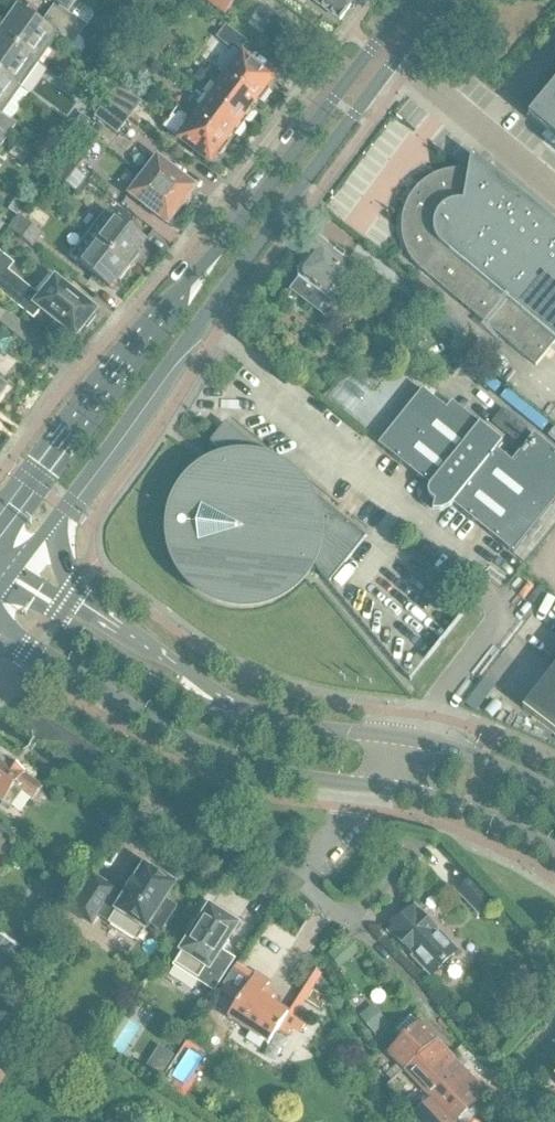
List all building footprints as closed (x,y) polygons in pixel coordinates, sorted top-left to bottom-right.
[(54,7),(47,17),(78,39),(79,38),(93,18),(92,13),(77,3),(79,0),(45,0),(54,7)] [(231,0),(202,0),(201,2),(224,18),(235,3),(231,0)] [(307,1),(339,23),(356,0),(308,0),(307,1)] [(47,17),(39,28),(16,12),(8,23),(3,19),(0,23),(0,37),(34,62),(52,38),(79,57),(87,45),(79,38),(78,39),(47,17)] [(225,28),(216,40),(232,52),(225,62),(226,63),(218,74),(222,78),(222,77),(255,102),(255,103),(259,106),(259,105),(270,91),(266,88),(271,81),(238,56),(247,44),(225,28)] [(16,88),(34,62),(0,37),(0,77),(16,88)] [(0,77),(0,133),(7,138),(15,127),(9,123),(28,96),(16,88),(0,77)] [(211,82),(202,93),(212,100),(211,101),(244,125),(254,112),(250,109),(255,103),(255,102),(222,77),(222,78),(215,86),(211,82)] [(554,142),(554,83),(526,117),(554,142)] [(118,86),(106,102),(129,119),(141,103),(118,86)] [(198,109),(191,118),(196,121),(225,143),(225,142),(229,137),(233,140),(244,125),(211,101),(202,112),(198,109)] [(129,119),(106,102),(84,131),(89,136),(99,122),(117,135),(129,119)] [(183,129),(176,139),(209,164),(214,157),(218,160),(229,146),(229,145),(225,142),(225,143),(196,121),(187,132),(183,129)] [(155,159),(141,178),(152,186),(181,208),(195,190),(160,164),(155,159)] [(74,193),(86,179),(67,164),(55,178),(74,193)] [(467,172),(452,172),(445,173),(437,175),(430,179),(423,183),(417,189),(411,196),(406,204),(403,211),(401,219),(400,226),(400,234),(402,243),(405,251),(410,259),(415,266),(421,272),(534,367),(554,343),(554,227),(485,168),(482,175),(467,172)] [(141,178),(127,195),(128,195),(128,196),(132,200),(139,204),(138,205),(167,227),(181,208),(152,186),(141,178)] [(16,218),(17,216),(27,204),(18,197),(7,211),(16,218)] [(104,213),(87,235),(96,242),(96,243),(130,270),(140,257),(137,255),(145,244),(113,220),(104,213)] [(17,216),(16,218),(17,219),(8,231),(32,249),(42,235),(17,216)] [(87,235),(69,259),(78,266),(109,291),(118,280),(121,282),(130,270),(96,243),(96,242),(87,235)] [(328,301),(344,281),(351,286),(357,278),(350,273),(353,268),(343,260),(344,258),(336,252),(335,254),(317,241),(305,257),(308,259),(298,272),(297,273),(299,282),(290,293),(325,319),(335,306),(328,301)] [(17,280),(6,272),(12,265),(0,256),(0,295),(3,297),(17,280)] [(40,299),(17,280),(3,297),(33,321),(34,320),(33,320),(40,311),(74,339),(83,328),(86,330),(95,319),(92,317),(95,313),(74,296),(76,293),(69,287),(66,290),(54,281),(40,299)] [(429,488),(428,490),(427,491),(427,493),(427,494),(417,496),(417,498),(417,500),(418,502),(419,504),(421,506),(422,507),(424,509),(427,511),(429,512),(431,513),(433,513),(435,513),(438,513),(440,513),(442,512),(445,511),(446,510),(449,509),(450,507),(451,506),(512,555),(554,501),(554,453),(533,435),(510,463),(496,451),(501,444),(451,403),(445,410),(421,391),(377,446),(429,488)] [(502,410),(491,424),(515,443),(526,430),(502,410)] [(198,587),(202,590),(209,594),(216,597),(223,599),(228,601),(233,601),(235,602),(240,602),(245,602),(248,602),(253,601),(258,600),(263,599),(270,596),(276,593),(281,591),(283,589),(285,588),(289,585),(293,581),(294,579),(296,578),(299,574),(301,572),(304,568),(305,565),(307,561),(327,585),(365,539),(224,425),(209,443),(226,464),(221,465),(217,467),(210,470),(206,472),(202,475),(198,478),(194,481),(191,485),(187,488),(183,494),(181,499),(178,503),(177,507),(175,512),(174,517),(173,522),(172,524),(172,529),(172,534),(172,539),(173,544),(174,548),(175,553),(177,558),(179,562),(181,567),(183,571),(186,575),(189,579),(193,582),(196,586),(198,587)] [(554,735),(554,666),(522,710),(554,735)] [(21,792),(32,800),(40,788),(22,775),(23,775),(0,758),(0,801),(2,802),(3,802),(10,807),(21,792)] [(76,864),(69,876),(80,883),(87,871),(76,864)] [(164,902),(173,886),(144,867),(134,882),(134,881),(124,897),(124,898),(113,891),(93,877),(70,913),(71,914),(72,911),(92,924),(97,917),(108,923),(107,925),(136,944),(149,925),(160,932),(175,909),(164,902)] [(469,879),(455,892),(477,914),(490,901),(469,879)] [(38,903),(62,900),(60,883),(36,885),(38,903)] [(411,908),(388,931),(430,975),(454,952),(411,908)] [(213,992),(233,961),(219,952),(236,926),(208,909),(180,952),(182,954),(174,966),(213,992)] [(354,947),(333,964),(337,969),(358,952),(354,947)] [(239,993),(251,973),(236,964),(222,986),(223,992),(227,994),(231,988),(239,993)] [(13,983),(11,970),(0,971),(0,985),(13,983)] [(227,1018),(265,1043),(268,1045),(277,1031),(286,1037),(291,1029),(299,1034),(304,1027),(268,1004),(273,996),(264,990),(268,984),(255,975),(227,1018)] [(367,1030),(377,1043),(379,1045),(391,1035),(385,1028),(388,1026),(382,1018),(367,1030)] [(398,1043),(385,1054),(402,1072),(403,1071),(406,1074),(423,1056),(439,1071),(452,1057),(419,1022),(417,1025),(410,1018),(396,1031),(402,1038),(398,1043)] [(336,1046),(327,1056),(336,1066),(346,1056),(336,1046)] [(11,1068),(16,1060),(0,1049),(0,1061),(11,1068)] [(406,1074),(411,1079),(418,1087),(430,1099),(421,1108),(413,1116),(418,1121),(454,1121),(485,1093),(463,1069),(452,1057),(439,1071),(423,1056),(406,1074)]
